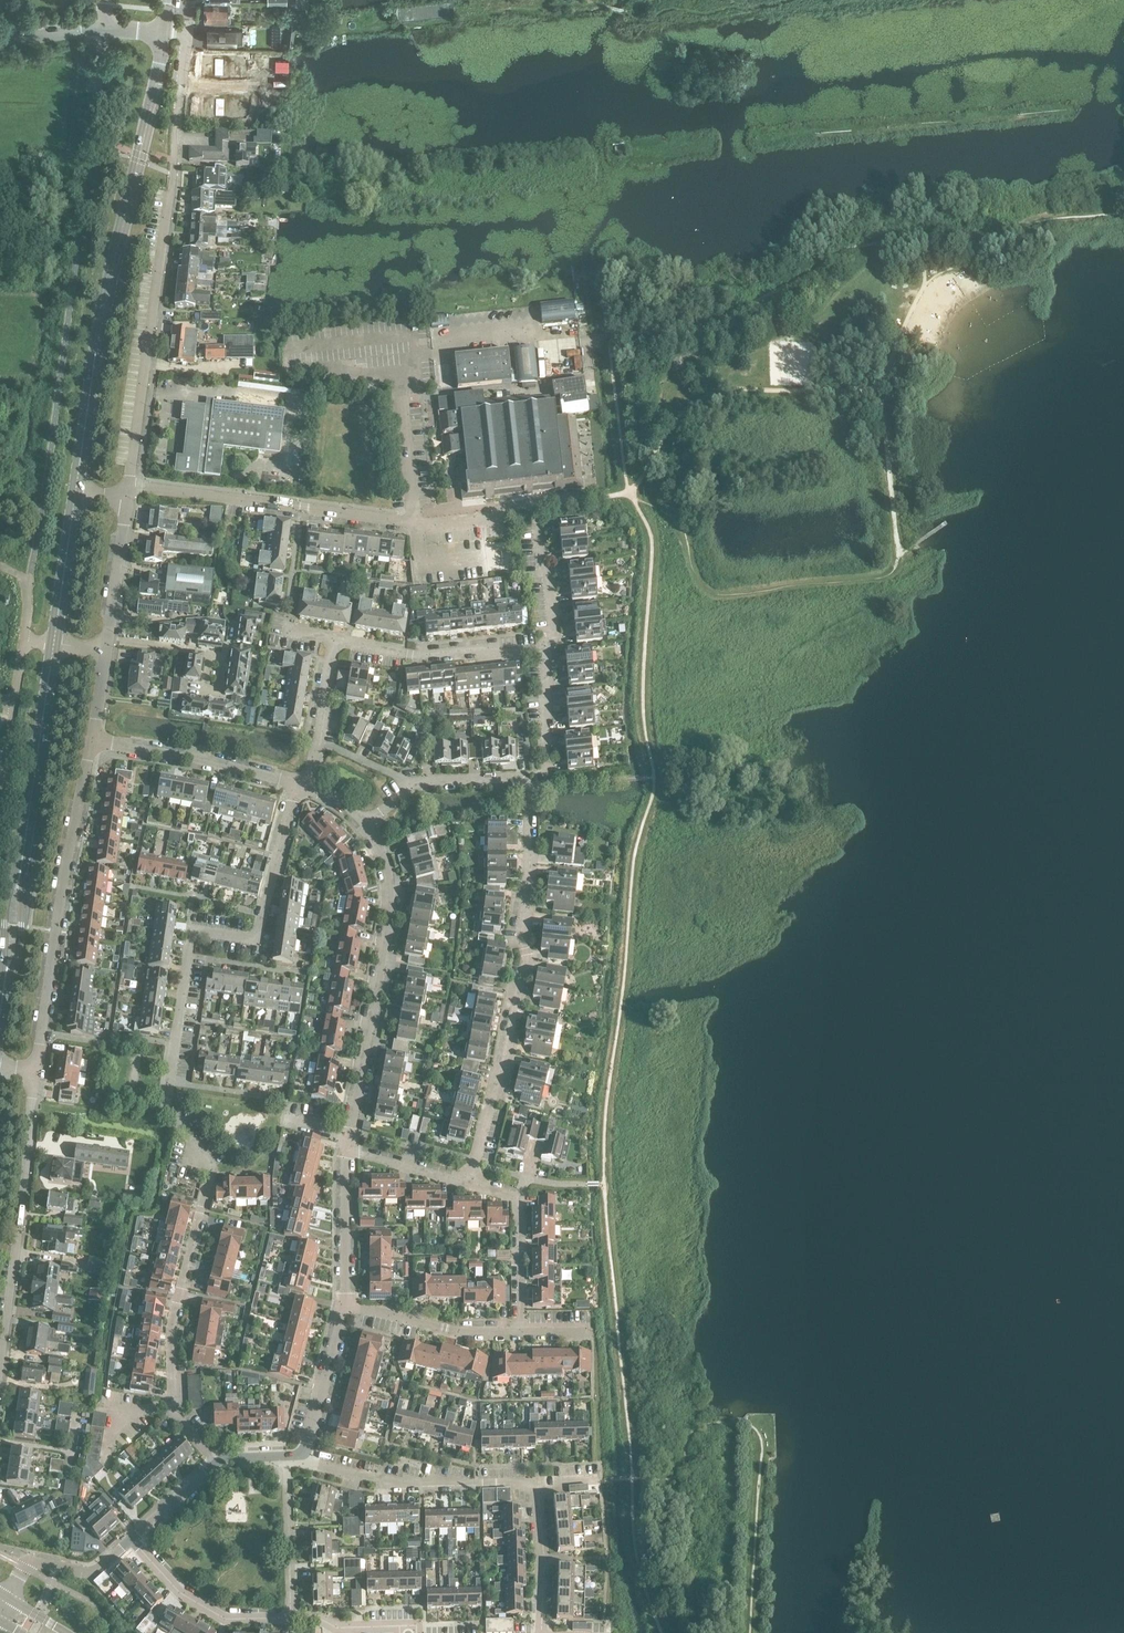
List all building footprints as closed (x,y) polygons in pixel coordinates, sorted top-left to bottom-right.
[(205,22),(230,21),(230,2),(204,3),(205,22)] [(297,18),(289,17),(289,18),(286,45),(294,46),(297,18)] [(281,25),(272,25),(272,47),(281,47),(281,25)] [(208,30),(207,30),(207,35),(207,43),(242,43),(242,30),(208,30)] [(204,58),(204,76),(246,77),(246,59),(204,58)] [(205,98),(204,116),(246,116),(247,99),(205,98)] [(189,149),(189,162),(227,162),(227,158),(236,158),(236,147),(228,147),(228,138),(228,131),(218,131),(218,138),(218,149),(189,149)] [(253,145),(270,145),(271,132),(256,132),(256,139),(253,139),(253,145)] [(616,154),(626,153),(625,143),(614,144),(616,154)] [(227,158),(227,162),(235,162),(235,166),(249,166),(249,160),(255,160),(256,147),(236,147),(236,158),(227,158)] [(197,173),(196,190),(211,191),(222,191),(226,191),(228,173),(228,170),(215,169),(215,172),(214,172),(197,171),(197,173)] [(277,189),(291,188),(291,180),(277,180),(277,189)] [(192,192),(192,212),(209,213),(209,212),(214,212),(215,206),(223,206),(224,198),(235,198),(239,199),(239,193),(239,192),(236,192),(236,193),(231,192),(222,192),(222,191),(211,191),(210,193),(192,192)] [(191,226),(191,227),(215,228),(216,228),(227,228),(227,223),(222,223),(214,223),(214,217),(210,217),(192,216),(191,226)] [(190,236),(190,237),(215,238),(215,228),(191,227),(190,236)] [(190,237),(190,247),(207,248),(214,248),(215,242),(215,238),(190,237)] [(214,265),(214,260),(200,258),(201,254),(181,252),(180,261),(214,265)] [(213,270),(214,265),(180,261),(179,270),(199,272),(199,269),(213,270)] [(212,283),(212,278),(198,276),(199,272),(179,270),(178,279),(212,283)] [(246,284),(254,284),(256,274),(249,274),(247,274),(247,277),(246,284)] [(211,289),(212,283),(178,279),(177,288),(197,291),(197,287),(211,289)] [(254,285),(246,285),(246,293),(254,294),(254,285)] [(210,302),(210,296),(196,294),(197,291),(177,288),(176,298),(210,302)] [(209,308),(210,302),(176,298),(175,307),(195,309),(195,306),(209,308)] [(573,302),(540,305),(540,306),(542,324),(575,320),(573,302)] [(448,315),(430,316),(431,327),(449,326),(448,315)] [(196,348),(198,332),(172,329),(170,345),(196,348)] [(215,347),(206,347),(206,360),(254,359),(253,338),(224,338),(224,347),(215,347)] [(195,357),(196,348),(170,345),(169,362),(193,365),(194,357),(195,357)] [(481,355),(455,357),(458,390),(538,382),(534,349),(514,351),(516,372),(511,373),(509,352),(481,355)] [(539,378),(551,378),(550,363),(539,364),(539,378)] [(255,371),(254,377),(254,381),(278,384),(280,375),(255,371)] [(558,392),(562,417),(588,414),(585,393),(584,393),(582,380),(552,385),(553,393),(558,392)] [(466,468),(456,469),(458,486),(460,485),(462,500),(485,498),(486,500),(494,499),(494,497),(524,493),(524,495),(533,494),(532,493),(555,490),(555,492),(584,489),(576,417),(555,419),(554,404),(550,404),(550,397),(530,399),(529,396),(483,402),(482,394),(438,399),(439,417),(441,433),(443,432),(444,440),(442,440),(444,456),(465,453),(466,468)] [(284,411),(206,402),(206,408),(183,405),(181,421),(187,422),(183,457),(177,456),(175,473),(219,478),(223,447),(279,454),(284,411)] [(594,461),(593,445),(583,445),(583,461),(594,461)] [(220,531),(223,507),(211,507),(208,529),(220,531)] [(177,525),(178,514),(150,511),(149,522),(177,525)] [(288,524),(288,521),(270,519),(270,522),(264,521),(263,533),(269,534),(266,555),(260,554),(258,567),(263,568),(263,570),(281,573),(282,570),(284,570),(291,524),(288,524)] [(561,542),(585,539),(583,521),(559,523),(561,542)] [(191,532),(192,526),(177,525),(149,522),(148,532),(177,535),(178,530),(191,532)] [(318,558),(318,553),(321,533),(309,531),(305,556),(318,558)] [(330,554),(333,534),(321,533),(318,553),(330,554)] [(354,555),(357,535),(344,533),(344,536),(345,536),(342,553),(343,553),(354,555)] [(343,556),(343,553),(342,553),(345,536),(344,536),(333,534),(330,554),(343,556)] [(366,556),(369,536),(357,535),(354,555),(366,556)] [(212,557),(214,542),(165,536),(164,543),(163,552),(212,557)] [(378,558),(381,538),(369,536),(366,556),(378,558)] [(390,559),(393,539),(381,538),(378,558),(390,559)] [(402,561),(405,541),(393,539),(390,559),(402,561)] [(563,560),(587,557),(585,539),(561,542),(563,560)] [(162,563),(163,552),(164,543),(146,541),(144,561),(162,563)] [(570,583),(595,580),(593,562),(568,565),(570,583)] [(211,599),(214,572),(169,567),(166,594),(174,595),(173,602),(210,607),(211,599)] [(280,580),(281,577),(262,575),(262,577),(257,577),(254,600),(259,601),(259,604),(277,606),(278,604),(280,604),(283,580),(280,580)] [(158,584),(158,578),(143,576),(142,582),(141,582),(140,595),(158,597),(159,584),(158,584)] [(330,582),(330,578),(323,577),(322,587),(327,587),(328,582),(330,582)] [(572,601),(597,599),(595,580),(570,583),(572,601)] [(306,619),(310,593),(304,592),(303,597),(301,597),(298,615),(297,618),(306,619)] [(314,621),(318,601),(316,601),(317,594),(310,593),(306,619),(314,621)] [(340,625),(344,599),(338,598),(337,604),(334,604),(331,624),(340,625)] [(349,624),(352,606),(349,605),(350,600),(344,599),(340,625),(346,626),(346,623),(349,624)] [(510,627),(522,626),(519,599),(507,600),(510,627)] [(191,615),(192,605),(152,600),(152,605),(139,604),(138,614),(164,617),(165,612),(168,612),(191,615)] [(498,629),(510,627),(507,600),(495,602),(496,608),(498,629)] [(323,622),(326,603),(318,601),(314,621),(323,622)] [(362,629),(366,603),(360,602),(359,607),(356,606),(353,625),(356,625),(355,628),(362,629)] [(331,624),(334,604),(326,603),(323,622),(331,624)] [(370,630),(373,611),(371,610),(372,604),(366,603),(362,629),(370,630)] [(486,630),(484,609),(483,603),(471,604),(472,611),(474,631),(486,630)] [(575,625),(599,622),(597,604),(573,607),(575,625)] [(395,634),(399,608),(393,607),(392,614),(390,613),(387,633),(395,634)] [(404,633),(407,615),(405,614),(406,609),(399,608),(395,634),(401,635),(402,633),(404,633)] [(486,630),(498,629),(496,608),(484,609),(486,630)] [(378,632),(382,612),(373,611),(370,630),(378,632)] [(410,622),(409,630),(418,629),(418,630),(425,629),(426,637),(438,635),(436,615),(435,611),(416,614),(417,621),(410,622)] [(462,633),(474,631),(472,611),(460,612),(462,633)] [(262,621),(263,614),(245,612),(244,618),(238,617),(234,642),(241,643),(241,645),(254,647),(258,621),(262,621)] [(387,633),(390,613),(382,612),(378,632),(387,633)] [(450,634),(462,633),(460,612),(448,613),(450,634)] [(438,635),(450,634),(448,613),(436,615),(438,635)] [(210,627),(202,626),(202,620),(186,621),(186,626),(180,625),(180,629),(161,627),(159,642),(163,643),(163,644),(182,646),(182,645),(185,645),(186,633),(199,635),(197,644),(224,648),(226,631),(210,629),(210,627)] [(577,643),(601,641),(599,622),(575,625),(577,643)] [(278,645),(279,638),(271,636),(270,644),(278,645)] [(567,668),(592,666),(590,647),(565,650),(567,668)] [(245,698),(252,653),(231,649),(224,695),(245,698)] [(132,663),(130,679),(147,681),(151,682),(155,654),(139,653),(138,663),(132,663)] [(199,681),(203,656),(189,654),(186,672),(184,672),(183,679),(199,681)] [(309,657),(290,654),(290,656),(285,655),(283,662),(310,667),(311,660),(308,659),(309,657)] [(308,676),(310,667),(283,662),(282,668),(289,669),(288,672),(308,676)] [(368,676),(369,669),(352,666),(350,675),(338,673),(337,681),(369,686),(371,676),(368,676)] [(515,673),(514,666),(502,667),(504,688),(522,686),(521,672),(515,673)] [(569,687),(594,684),(592,666),(567,668),(569,687)] [(444,689),(455,688),(456,688),(454,672),(455,672),(454,667),(442,668),(444,689)] [(492,689),(504,688),(502,667),(490,668),(492,689)] [(432,691),(444,689),(442,668),(430,670),(432,691)] [(480,690),(492,689),(490,668),(478,670),(480,690)] [(420,692),(432,691),(430,670),(418,671),(420,692)] [(468,692),(480,690),(478,670),(466,671),(468,692)] [(408,694),(420,692),(418,671),(405,673),(408,694)] [(456,693),(468,692),(466,671),(455,672),(454,672),(456,688),(455,688),(456,693)] [(307,685),(308,676),(288,672),(287,681),(307,685)] [(148,698),(148,691),(146,691),(147,681),(130,679),(128,696),(148,698)] [(187,696),(188,682),(174,680),(173,694),(187,696)] [(305,694),(307,685),(287,681),(285,691),(305,694)] [(368,696),(369,686),(337,681),(336,688),(348,690),(346,700),(364,703),(365,696),(368,696)] [(567,711),(592,708),(590,690),(565,693),(567,711)] [(303,703),(305,694),(285,691),(284,700),(303,703)] [(232,704),(185,697),(184,702),(182,702),(181,713),(231,720),(233,710),(231,709),(232,704)] [(170,709),(171,701),(158,700),(157,708),(170,709)] [(302,712),(303,703),(284,700),(282,709),(302,712)] [(397,702),(396,707),(405,712),(407,708),(398,703),(397,702)] [(459,716),(458,711),(458,707),(453,708),(453,711),(450,711),(450,716),(459,716)] [(254,709),(248,708),(246,724),(252,725),(254,709)] [(415,712),(407,708),(405,712),(415,717),(423,717),(422,712),(415,712)] [(569,729),(594,726),(592,708),(567,711),(569,729)] [(300,721),(302,712),(282,709),(282,712),(275,711),(274,717),(300,721)] [(299,728),(300,721),(274,717),(273,723),(278,724),(278,727),(296,730),(297,727),(299,728)] [(367,745),(375,728),(353,718),(343,740),(350,744),(352,741),(360,745),(361,742),(367,745)] [(386,737),(381,735),(385,727),(377,724),(375,728),(367,745),(374,748),(372,751),(381,755),(380,758),(387,761),(397,739),(388,735),(386,737)] [(566,753),(591,751),(589,732),(564,735),(566,753)] [(474,737),(475,745),(475,760),(482,760),(483,763),(492,763),(493,765),(500,765),(499,741),(489,742),(489,745),(482,745),(480,745),(479,737),(474,737)] [(412,765),(418,752),(411,749),(405,746),(406,743),(397,739),(387,761),(393,764),(395,761),(404,765),(405,762),(412,765)] [(524,758),(523,740),(515,740),(515,743),(509,744),(509,741),(499,741),(500,765),(507,765),(507,762),(517,762),(517,758),(524,758)] [(461,746),(460,743),(450,744),(451,767),(459,767),(459,764),(469,764),(468,760),(475,760),(475,745),(468,746),(468,745),(461,746)] [(451,767),(450,744),(441,744),(441,747),(433,747),(426,747),(427,762),(434,762),(434,765),(444,765),(444,767),(451,767)] [(568,772),(593,769),(591,751),(566,753),(568,772)] [(131,783),(133,774),(116,771),(115,780),(109,779),(108,791),(127,794),(128,783),(131,783)] [(170,799),(173,780),(161,777),(160,784),(157,797),(170,799)] [(182,802),(185,782),(173,780),(170,799),(182,802)] [(194,804),(197,784),(185,782),(182,802),(194,804)] [(207,815),(211,795),(208,795),(209,786),(197,784),(194,804),(193,809),(204,811),(204,814),(207,815)] [(222,816),(229,791),(217,788),(215,795),(211,795),(207,815),(210,815),(211,811),(212,807),(220,810),(219,815),(222,816)] [(125,806),(127,794),(108,791),(106,803),(125,806)] [(234,819),(241,794),(229,791),(222,816),(234,819)] [(246,822),(252,797),(241,794),(234,819),(246,822)] [(259,820),(264,800),(252,797),(246,822),(251,824),(252,818),(259,820)] [(271,823),(276,804),(264,800),(259,820),(271,823)] [(123,818),(125,806),(106,803),(104,815),(123,818)] [(323,823),(314,813),(302,824),(320,844),(337,829),(327,819),(323,823)] [(121,829),(123,818),(104,815),(102,827),(121,829)] [(506,830),(506,820),(488,820),(488,827),(485,827),(485,837),(517,838),(517,830),(506,830)] [(120,841),(121,829),(102,827),(101,839),(120,841)] [(432,827),(427,829),(429,839),(435,837),(432,827)] [(337,862),(352,854),(341,843),(346,839),(337,829),(320,844),(337,862)] [(164,840),(166,831),(158,830),(156,839),(164,840)] [(426,849),(424,842),(427,841),(425,835),(410,839),(411,846),(407,847),(409,857),(398,860),(400,867),(432,858),(429,849),(426,849)] [(583,867),(585,855),(580,855),(581,850),(573,849),(574,837),(554,835),(551,856),(566,858),(566,865),(583,867)] [(517,845),(517,838),(485,837),(485,847),(487,847),(487,854),(506,854),(506,845),(517,845)] [(118,853),(120,841),(101,839),(99,851),(118,853)] [(116,866),(118,853),(99,851),(97,863),(116,866)] [(354,862),(352,854),(337,862),(342,880),(363,874),(360,860),(354,862)] [(506,863),(506,854),(487,854),(487,861),(485,861),(484,870),(517,871),(517,864),(506,863)] [(149,876),(153,857),(141,855),(137,873),(149,876)] [(203,883),(208,864),(209,859),(192,855),(190,871),(193,872),(191,880),(203,883)] [(161,878),(165,859),(153,857),(149,876),(161,878)] [(416,880),(416,885),(434,884),(434,881),(439,881),(438,873),(434,857),(432,858),(400,867),(402,874),(413,870),(416,880)] [(173,880),(177,862),(165,859),(161,878),(173,880)] [(185,883),(189,864),(177,862),(173,880),(185,883)] [(214,886),(219,867),(208,864),(203,883),(214,886)] [(224,889),(230,870),(219,867),(214,886),(224,889)] [(108,883),(109,870),(90,868),(89,880),(108,883)] [(246,895),(253,871),(242,868),(241,873),(235,892),(246,895)] [(575,892),(577,872),(558,869),(557,877),(549,876),(548,889),(575,892)] [(235,892),(241,873),(230,870),(224,889),(235,892)] [(517,878),(517,871),(484,870),(484,880),(487,880),(487,888),(484,887),(484,891),(500,891),(500,888),(505,888),(505,878),(517,878)] [(258,898),(263,879),(264,874),(253,871),(246,895),(258,898)] [(347,897),(363,896),(361,889),(367,887),(363,874),(342,880),(347,897)] [(106,894),(108,883),(89,880),(87,892),(106,894)] [(303,897),(304,885),(288,883),(284,882),(282,894),(303,897)] [(434,893),(434,884),(416,885),(417,889),(416,889),(414,899),(412,899),(411,906),(434,910),(436,901),(433,900),(435,893),(434,893)] [(573,913),(575,892),(548,889),(546,903),(554,904),(553,911),(573,913)] [(503,906),(504,896),(499,896),(500,891),(484,891),(484,894),(486,894),(485,902),(483,901),(482,911),(505,914),(506,907),(503,906)] [(104,906),(106,894),(87,892),(85,904),(104,906)] [(301,908),(303,897),(282,894),(281,905),(301,908)] [(365,919),(368,906),(362,904),(363,896),(347,897),(344,915),(365,919)] [(102,918),(104,906),(85,904),(84,915),(102,918)] [(299,919),(301,908),(281,905),(279,916),(299,919)] [(175,921),(177,909),(157,906),(155,918),(175,921)] [(412,914),(410,923),(428,926),(434,927),(435,923),(432,922),(434,910),(411,906),(409,913),(412,914)] [(504,921),(505,914),(482,911),(480,921),(483,921),(482,928),(480,928),(479,935),(495,937),(495,930),(500,931),(501,921),(504,921)] [(101,930),(102,918),(84,915),(82,927),(101,930)] [(363,933),(365,919),(344,915),(340,935),(356,938),(357,932),(363,933)] [(298,930),(299,919),(279,916),(277,927),(298,930)] [(173,933),(175,921),(155,918),(154,930),(173,933)] [(570,941),(572,920),(553,918),(552,925),(544,924),(542,938),(570,941)] [(427,933),(428,926),(410,923),(409,932),(406,932),(405,939),(428,943),(430,933),(427,933)] [(99,942),(101,930),(82,927),(80,939),(99,942)] [(296,941),(298,930),(277,927),(276,939),(296,941)] [(172,945),(173,933),(154,930),(152,942),(172,945)] [(358,959),(360,946),(355,945),(356,938),(340,935),(336,955),(358,959)] [(504,957),(506,947),(494,945),(495,937),(479,935),(478,942),(488,944),(486,951),(484,950),(482,960),(505,964),(507,957),(504,957)] [(567,961),(570,941),(542,938),(541,951),(549,952),(548,959),(567,961)] [(97,954),(99,942),(80,939),(78,951),(97,954)] [(294,953),(296,941),(276,939),(274,950),(294,953)] [(426,953),(428,943),(405,939),(404,946),(406,946),(404,956),(409,957),(408,964),(424,967),(425,960),(422,959),(424,952),(426,953)] [(170,957),(172,945),(152,942),(150,954),(170,957)] [(293,964),(294,953),(274,950),(273,961),(293,964)] [(96,966),(97,954),(78,951),(77,963),(96,966)] [(168,969),(170,957),(150,954),(149,966),(168,969)] [(355,973),(358,959),(336,955),(333,975),(348,978),(350,972),(355,973)] [(504,971),(505,964),(482,960),(480,970),(483,970),(482,977),(479,977),(478,984),(494,987),(495,980),(500,981),(501,971),(504,971)] [(563,990),(566,969),(547,966),(546,973),(538,971),(536,985),(563,990)] [(425,985),(427,978),(422,977),(423,970),(407,967),(406,974),(409,975),(407,984),(404,984),(403,991),(426,995),(428,986),(425,985)] [(75,973),(74,984),(94,987),(95,986),(96,982),(95,980),(96,972),(82,970),(82,974),(75,973)] [(166,987),(168,974),(148,972),(146,984),(166,987)] [(222,994),(225,974),(214,973),(213,977),(208,976),(206,992),(222,994)] [(234,996),(236,976),(225,974),(222,994),(234,996)] [(351,999),(353,986),(347,985),(348,978),(333,975),(329,995),(351,999)] [(248,980),(248,977),(236,976),(234,996),(244,997),(244,1000),(247,980),(248,980)] [(255,1009),(259,982),(248,980),(247,980),(244,1000),(243,1007),(255,1009)] [(266,1010),(270,983),(259,982),(255,1009),(266,1010)] [(277,1012),(281,985),(270,983),(266,1010),(277,1012)] [(96,999),(97,995),(93,994),(94,987),(74,984),(72,995),(92,998),(96,999)] [(164,999),(166,987),(146,984),(144,996),(164,999)] [(288,1014),(292,987),(281,985),(277,1012),(288,1014)] [(559,1010),(563,990),(536,985),(533,999),(541,1000),(540,1007),(559,1010)] [(475,1001),(473,1011),(496,1015),(497,1008),(495,1008),(496,998),(492,997),(493,990),(473,986),(471,995),(476,996),(475,1001)] [(300,1015),(301,1008),(304,988),(292,987),(288,1014),(300,1015)] [(424,1005),(426,995),(403,991),(402,998),(404,998),(403,1008),(420,1011),(422,1004),(424,1005)] [(90,1010),(92,998),(72,995),(70,1007),(90,1010)] [(348,1013),(351,999),(329,995),(325,1016),(341,1018),(342,1012),(348,1013)] [(162,1011),(164,999),(144,996),(142,1008),(162,1011)] [(451,1000),(449,1007),(454,1007),(457,1008),(458,1001),(451,1000)] [(93,1021),(95,1010),(90,1010),(70,1007),(69,1018),(93,1021)] [(161,1023),(162,1011),(142,1008),(141,1020),(161,1023)] [(419,1018),(420,1011),(403,1008),(401,1017),(398,1017),(397,1024),(420,1028),(422,1018),(419,1018)] [(495,1022),(496,1015),(473,1011),(471,1020),(474,1021),(473,1027),(490,1031),(492,1022),(495,1022)] [(554,1038),(558,1017),(538,1014),(537,1021),(529,1019),(527,1033),(554,1038)] [(218,1022),(219,1017),(213,1016),(212,1021),(202,1019),(201,1024),(218,1026),(218,1022)] [(343,1040),(346,1026),(340,1025),(341,1018),(325,1016),(322,1036),(343,1040)] [(93,1037),(95,1022),(93,1021),(69,1018),(67,1030),(78,1031),(77,1035),(93,1037)] [(159,1035),(161,1023),(141,1020),(136,1019),(135,1031),(159,1035)] [(251,1031),(252,1022),(248,1021),(247,1026),(241,1025),(240,1029),(251,1031)] [(418,1038),(420,1028),(397,1024),(396,1031),(398,1031),(396,1041),(394,1040),(393,1047),(408,1050),(410,1044),(414,1044),(416,1037),(418,1038)] [(212,1033),(213,1029),(200,1027),(199,1037),(206,1038),(207,1032),(212,1033)] [(489,1040),(490,1031),(473,1027),(471,1034),(469,1034),(467,1043),(490,1048),(491,1041),(489,1040)] [(550,1058),(554,1038),(527,1033),(524,1046),(532,1048),(531,1055),(550,1058)] [(254,1043),(254,1039),(255,1035),(248,1034),(248,1038),(247,1043),(254,1043)] [(341,1053),(343,1040),(322,1036),(318,1056),(334,1059),(335,1052),(341,1053)] [(489,1055),(490,1048),(467,1043),(465,1053),(468,1053),(466,1061),(464,1061),(462,1067),(478,1071),(480,1064),(484,1065),(486,1055),(489,1055)] [(407,1057),(408,1050),(393,1047),(391,1054),(387,1053),(385,1063),(382,1063),(381,1070),(404,1074),(406,1064),(403,1063),(405,1056),(407,1057)] [(79,1074),(82,1053),(68,1051),(67,1058),(59,1057),(57,1071),(79,1074)] [(215,1076),(218,1056),(200,1054),(198,1067),(204,1068),(203,1075),(215,1076)] [(252,1057),(252,1056),(242,1055),(241,1060),(241,1062),(240,1062),(237,1080),(237,1079),(236,1082),(248,1084),(251,1064),(252,1057)] [(226,1078),(229,1058),(218,1056),(215,1076),(226,1078)] [(336,1080),(339,1066),(333,1065),(334,1059),(318,1056),(314,1076),(336,1080)] [(259,1085),(263,1058),(258,1058),(252,1057),(251,1064),(248,1084),(259,1085)] [(241,1062),(241,1060),(229,1058),(226,1078),(237,1079),(237,1080),(240,1062),(241,1062)] [(271,1087),(275,1060),(263,1058),(259,1085),(271,1087)] [(282,1089),(283,1084),(287,1085),(288,1079),(290,1063),(286,1062),(275,1060),(271,1087),(282,1089)] [(544,1086),(550,1066),(531,1061),(529,1068),(521,1066),(518,1080),(544,1086)] [(478,1089),(481,1079),(476,1078),(478,1071),(462,1067),(460,1074),(463,1075),(461,1082),(454,1080),(452,1089),(456,1091),(479,1096),(481,1089),(478,1089)] [(402,1083),(404,1074),(381,1070),(380,1077),(382,1077),(381,1086),(398,1090),(400,1083),(402,1083)] [(75,1106),(79,1074),(57,1071),(55,1084),(64,1086),(63,1092),(60,1092),(60,1091),(58,1104),(75,1106)] [(334,1093),(336,1080),(314,1076),(311,1096),(326,1099),(328,1092),(334,1093)] [(539,1107),(544,1086),(518,1080),(514,1093),(522,1095),(520,1102),(539,1107)] [(397,1096),(398,1090),(381,1086),(379,1096),(376,1095),(375,1102),(398,1106),(400,1097),(397,1096)] [(477,1103),(479,1096),(456,1091),(454,1100),(456,1101),(455,1107),(472,1112),(475,1103),(477,1103)] [(421,1111),(423,1101),(418,1101),(418,1104),(414,1103),(413,1109),(421,1111)] [(396,1116),(398,1106),(375,1102),(374,1109),(376,1110),(374,1120),(392,1123),(394,1116),(396,1116)] [(470,1121),(472,1112),(455,1107),(453,1114),(450,1113),(448,1123),(471,1129),(473,1122),(470,1121)] [(526,1117),(527,1109),(521,1107),(519,1115),(526,1117)] [(416,1133),(420,1118),(413,1117),(409,1131),(416,1133)] [(427,1135),(430,1121),(423,1119),(419,1133),(427,1135)] [(528,1138),(537,1140),(541,1125),(526,1121),(524,1131),(512,1128),(507,1150),(515,1152),(514,1155),(523,1157),(528,1138)] [(471,1129),(448,1123),(445,1122),(440,1139),(464,1145),(467,1135),(469,1136),(471,1129)] [(566,1159),(571,1143),(564,1141),(566,1131),(541,1125),(537,1140),(545,1142),(542,1156),(559,1160),(560,1158),(566,1159)] [(320,1158),(323,1146),(319,1145),(321,1138),(304,1134),(299,1152),(320,1158)] [(77,1146),(75,1162),(127,1169),(129,1154),(129,1153),(121,1152),(77,1146)] [(286,1157),(287,1151),(282,1149),(282,1148),(278,1147),(276,1157),(280,1158),(280,1155),(286,1157)] [(317,1169),(320,1158),(299,1152),(296,1164),(317,1169)] [(54,1161),(51,1182),(72,1184),(72,1181),(80,1182),(82,1164),(75,1164),(54,1161)] [(315,1181),(317,1169),(296,1164),(293,1176),(315,1181)] [(312,1192),(315,1181),(293,1176),(290,1187),(312,1192)] [(385,1201),(385,1179),(371,1179),(371,1184),(359,1184),(359,1201),(385,1201)] [(406,1201),(406,1198),(406,1187),(399,1187),(399,1179),(385,1179),(385,1201),(405,1201),(406,1201)] [(235,1202),(246,1201),(246,1181),(234,1182),(235,1202)] [(246,1201),(258,1201),(257,1181),(246,1181),(246,1201)] [(258,1201),(269,1201),(269,1181),(257,1181),(258,1201)] [(216,1202),(223,1202),(235,1202),(234,1182),(223,1182),(223,1186),(218,1186),(216,1193),(216,1202)] [(312,1192),(290,1187),(287,1200),(293,1202),(293,1200),(314,1205),(317,1193),(312,1192)] [(426,1212),(426,1190),(412,1190),(412,1198),(406,1198),(406,1201),(405,1201),(405,1212),(426,1212)] [(446,1212),(447,1209),(447,1198),(440,1198),(440,1190),(426,1190),(426,1212),(446,1212)] [(140,1194),(125,1192),(124,1199),(139,1201),(140,1194)] [(73,1213),(74,1203),(68,1202),(68,1198),(49,1195),(47,1210),(73,1213)] [(170,1213),(189,1218),(192,1207),(185,1205),(186,1199),(174,1195),(170,1213)] [(532,1226),(554,1226),(554,1198),(538,1198),(538,1212),(532,1212),(532,1226)] [(311,1217),(314,1205),(293,1200),(293,1202),(290,1212),(311,1217)] [(467,1222),(467,1200),(453,1200),(453,1209),(447,1209),(446,1212),(446,1222),(467,1222)] [(487,1228),(487,1209),(480,1209),(480,1200),(467,1200),(467,1222),(480,1222),(480,1228),(487,1228)] [(100,1210),(101,1202),(91,1201),(90,1209),(100,1210)] [(508,1228),(508,1214),(502,1214),(502,1206),(487,1206),(487,1209),(487,1228),(508,1228)] [(308,1229),(311,1217),(290,1212),(287,1223),(308,1229)] [(186,1229),(189,1218),(170,1213),(167,1224),(186,1229)] [(81,1228),(82,1219),(65,1217),(64,1225),(81,1228)] [(144,1224),(144,1219),(137,1218),(135,1227),(140,1229),(142,1223),(144,1224)] [(183,1240),(186,1229),(167,1224),(160,1222),(157,1233),(183,1240)] [(305,1241),(308,1229),(287,1223),(284,1235),(305,1241)] [(554,1246),(554,1226),(532,1226),(532,1240),(538,1240),(538,1246),(554,1246)] [(240,1245),(244,1232),(224,1227),(221,1240),(240,1245)] [(44,1228),(42,1243),(50,1244),(49,1253),(61,1255),(67,1256),(74,1257),(75,1247),(68,1246),(64,1245),(65,1240),(67,1241),(74,1241),(75,1236),(82,1237),(82,1232),(58,1229),(58,1230),(44,1228)] [(370,1245),(390,1245),(390,1231),(370,1231),(370,1245)] [(180,1251),(183,1240),(157,1233),(154,1244),(180,1251)] [(237,1259),(240,1245),(221,1240),(217,1254),(237,1259)] [(316,1260),(319,1247),(298,1242),(295,1255),(316,1260)] [(177,1262),(180,1251),(154,1244),(151,1255),(158,1257),(177,1262)] [(370,1259),(390,1259),(390,1245),(370,1245),(370,1259)] [(554,1265),(554,1246),(538,1246),(538,1253),(526,1253),(526,1260),(530,1260),(530,1265),(554,1265)] [(233,1272),(237,1259),(217,1254),(214,1267),(233,1272)] [(313,1272),(316,1260),(295,1255),(292,1266),(313,1272)] [(174,1273),(177,1262),(158,1257),(156,1263),(150,1261),(149,1266),(174,1273)] [(90,1259),(87,1273),(103,1275),(105,1268),(106,1262),(106,1261),(90,1259)] [(370,1272),(390,1272),(390,1259),(370,1259),(370,1272)] [(70,1265),(62,1264),(61,1272),(77,1275),(77,1269),(70,1265)] [(538,1281),(538,1287),(560,1287),(561,1287),(561,1265),(554,1265),(530,1265),(530,1273),(527,1273),(527,1281),(538,1281)] [(172,1284),(173,1279),(174,1273),(149,1266),(148,1271),(154,1273),(152,1279),(172,1284)] [(310,1283),(313,1272),(292,1266),(289,1278),(310,1283)] [(37,1279),(37,1282),(58,1285),(59,1283),(59,1280),(58,1280),(58,1279),(59,1270),(47,1268),(39,1267),(37,1279)] [(230,1286),(233,1272),(214,1267),(210,1281),(230,1286)] [(370,1286),(390,1286),(390,1272),(370,1272),(370,1286)] [(426,1300),(439,1300),(439,1274),(430,1274),(430,1280),(426,1280),(426,1300)] [(442,1280),(442,1274),(439,1274),(439,1300),(452,1300),(452,1280),(442,1280)] [(307,1295),(310,1283),(289,1278),(286,1290),(290,1291),(304,1294),(307,1295)] [(478,1305),(491,1305),(491,1278),(487,1278),(487,1282),(481,1282),(481,1285),(478,1285),(478,1305)] [(499,1285),(499,1278),(491,1278),(491,1305),(505,1305),(505,1285),(499,1285)] [(169,1295),(172,1284),(152,1279),(151,1284),(147,1283),(146,1290),(149,1291),(149,1290),(169,1295)] [(413,1300),(426,1300),(426,1280),(413,1280),(413,1300)] [(464,1300),(464,1285),(465,1285),(465,1280),(452,1280),(452,1300),(463,1300),(464,1300)] [(33,1292),(33,1293),(35,1293),(57,1296),(57,1292),(58,1285),(37,1282),(34,1281),(33,1288),(33,1292)] [(226,1299),(230,1286),(210,1281),(207,1294),(226,1299)] [(478,1285),(465,1285),(464,1285),(464,1300),(463,1300),(463,1305),(478,1305),(478,1285)] [(370,1300),(390,1300),(390,1286),(370,1286),(370,1300)] [(560,1308),(560,1287),(538,1287),(538,1294),(526,1294),(527,1301),(530,1301),(530,1308),(560,1308)] [(104,1304),(105,1292),(90,1290),(89,1302),(104,1304)] [(313,1316),(316,1304),(302,1300),(304,1294),(290,1291),(288,1298),(295,1299),(292,1311),(313,1316)] [(35,1295),(33,1310),(53,1313),(54,1304),(55,1304),(72,1307),(73,1300),(73,1299),(57,1296),(35,1293),(35,1295)] [(145,1301),(144,1306),(164,1310),(166,1298),(143,1294),(142,1300),(145,1301)] [(248,1303),(250,1296),(243,1294),(242,1301),(248,1303)] [(203,1299),(200,1316),(220,1320),(222,1312),(233,1314),(234,1305),(203,1299)] [(162,1321),(164,1310),(144,1306),(142,1318),(162,1321)] [(310,1328),(313,1316),(292,1311),(289,1322),(310,1328)] [(71,1316),(53,1314),(52,1321),(69,1324),(71,1316)] [(200,1316),(195,1346),(215,1350),(220,1350),(226,1321),(220,1320),(200,1316)] [(160,1332),(162,1321),(142,1318),(141,1329),(160,1332)] [(307,1339),(310,1328),(289,1322),(286,1334),(307,1339)] [(72,1334),(73,1326),(59,1324),(58,1332),(72,1334)] [(121,1337),(123,1326),(120,1325),(115,1324),(114,1336),(121,1337)] [(30,1328),(28,1341),(46,1343),(59,1345),(59,1340),(53,1339),(54,1331),(30,1328)] [(158,1343),(160,1332),(141,1329),(139,1340),(158,1343)] [(378,1354),(382,1337),(363,1333),(358,1349),(378,1354)] [(304,1351),(307,1339),(286,1334),(284,1346),(304,1351)] [(131,1350),(137,1351),(156,1355),(158,1343),(139,1340),(132,1339),(131,1350)] [(58,1352),(59,1345),(46,1343),(28,1341),(26,1354),(44,1357),(45,1350),(58,1352)] [(415,1366),(419,1347),(403,1343),(398,1362),(415,1366)] [(195,1346),(192,1363),(212,1367),(215,1350),(195,1346)] [(301,1363),(304,1351),(284,1346),(281,1358),(301,1363)] [(425,1369),(430,1350),(419,1347),(415,1366),(425,1369)] [(450,1375),(457,1351),(442,1347),(441,1352),(436,1372),(450,1375)] [(379,1370),(383,1356),(378,1354),(358,1349),(355,1364),(379,1370)] [(436,1372),(441,1352),(430,1350),(425,1369),(436,1372)] [(154,1366),(156,1355),(137,1351),(136,1356),(132,1356),(131,1362),(154,1366)] [(465,1379),(467,1374),(472,1354),(457,1351),(450,1375),(465,1379)] [(573,1373),(591,1373),(590,1352),(573,1353),(573,1373)] [(532,1378),(547,1378),(547,1353),(532,1353),(532,1358),(532,1378)] [(547,1378),(562,1378),(562,1373),(562,1353),(547,1353),(547,1378)] [(562,1373),(573,1373),(573,1353),(562,1353),(562,1373)] [(483,1378),(488,1359),(472,1354),(467,1374),(483,1378)] [(301,1363),(281,1358),(274,1356),(269,1374),(273,1375),(286,1379),(290,1380),(292,1373),(298,1375),(301,1363)] [(62,1366),(63,1359),(49,1357),(48,1365),(62,1366)] [(511,1379),(522,1378),(522,1358),(510,1359),(511,1379)] [(522,1378),(532,1378),(532,1358),(522,1358),(522,1378)] [(492,1379),(511,1379),(510,1359),(492,1359),(492,1379)] [(152,1377),(154,1366),(131,1362),(130,1367),(134,1367),(133,1373),(152,1377)] [(376,1384),(379,1370),(355,1364),(351,1378),(371,1383),(376,1384)] [(62,1367),(49,1365),(48,1373),(60,1375),(62,1367)] [(45,1377),(46,1370),(24,1367),(22,1382),(41,1384),(42,1376),(45,1377)] [(94,1398),(97,1371),(87,1370),(83,1397),(94,1398)] [(150,1388),(152,1377),(133,1373),(131,1384),(124,1383),(123,1391),(147,1395),(148,1388),(150,1388)] [(368,1394),(371,1383),(351,1378),(348,1389),(368,1394)] [(461,1395),(463,1389),(453,1387),(451,1393),(461,1395)] [(365,1404),(368,1394),(348,1389),(346,1399),(365,1404)] [(39,1407),(41,1395),(20,1392),(19,1404),(39,1407)] [(367,1420),(371,1405),(365,1404),(346,1399),(342,1414),(367,1420)] [(467,1401),(460,1399),(458,1406),(465,1408),(465,1407),(466,1402),(467,1401)] [(406,1432),(410,1415),(401,1412),(403,1402),(399,1401),(397,1407),(392,1429),(406,1432)] [(227,1428),(238,1427),(237,1408),(238,1408),(238,1402),(226,1402),(226,1408),(227,1428)] [(72,1411),(73,1405),(60,1403),(59,1410),(72,1411)] [(37,1418),(39,1407),(19,1404),(17,1415),(37,1418)] [(220,1408),(220,1405),(214,1405),(215,1408),(214,1408),(215,1429),(227,1428),(226,1408),(220,1408)] [(260,1414),(260,1411),(259,1407),(247,1408),(247,1415),(249,1415),(250,1435),(261,1434),(260,1414)] [(432,1438),(436,1421),(427,1419),(429,1408),(425,1407),(424,1414),(423,1418),(419,1435),(432,1438)] [(247,1415),(247,1408),(238,1408),(237,1408),(238,1427),(238,1435),(250,1435),(249,1415),(247,1415)] [(71,1418),(72,1411),(59,1410),(58,1416),(71,1418)] [(272,1434),(284,1433),(283,1410),(277,1410),(277,1414),(271,1414),(272,1434)] [(266,1414),(265,1411),(260,1411),(260,1414),(261,1434),(272,1434),(271,1414),(266,1414)] [(444,1441),(451,1414),(447,1413),(444,1423),(436,1421),(432,1438),(444,1441)] [(105,1430),(106,1429),(107,1416),(94,1414),(92,1428),(105,1430)] [(329,1424),(339,1426),(341,1416),(332,1414),(329,1424)] [(363,1434),(367,1420),(342,1414),(339,1428),(358,1433),(363,1434)] [(457,1447),(461,1430),(452,1428),(455,1415),(451,1414),(444,1441),(443,1444),(457,1447)] [(574,1442),(588,1441),(587,1414),(583,1414),(583,1424),(574,1424),(574,1442)] [(17,1415),(15,1426),(36,1429),(41,1429),(43,1419),(37,1418),(17,1415)] [(419,1435),(423,1418),(419,1417),(410,1415),(406,1432),(419,1435)] [(538,1425),(538,1421),(538,1415),(534,1415),(534,1421),(534,1425),(533,1425),(534,1432),(534,1443),(548,1442),(547,1425),(538,1425)] [(470,1450),(475,1430),(476,1423),(472,1422),(470,1432),(461,1430),(457,1447),(470,1450)] [(485,1433),(485,1429),(485,1423),(480,1423),(480,1429),(481,1434),(481,1451),(495,1451),(494,1433),(485,1433)] [(561,1442),(574,1442),(574,1424),(560,1425),(561,1442)] [(69,1434),(70,1427),(56,1425),(55,1432),(69,1434)] [(548,1442),(561,1442),(560,1425),(547,1425),(548,1442)] [(34,1441),(36,1429),(15,1426),(14,1438),(34,1441)] [(104,1437),(105,1430),(92,1428),(91,1435),(104,1437)] [(354,1450),(358,1433),(339,1428),(334,1445),(354,1450)] [(68,1441),(69,1434),(55,1432),(54,1439),(68,1441)] [(534,1432),(529,1432),(521,1433),(521,1450),(535,1450),(534,1443),(534,1432)] [(495,1451),(508,1450),(508,1433),(503,1433),(494,1433),(495,1451)] [(521,1433),(512,1433),(508,1433),(508,1450),(521,1450),(521,1433)] [(103,1444),(104,1437),(91,1435),(90,1442),(103,1444)] [(77,1446),(79,1446),(85,1448),(87,1438),(80,1437),(79,1437),(77,1446)] [(181,1464),(193,1453),(179,1438),(167,1449),(181,1464)] [(102,1451),(103,1444),(90,1442),(89,1448),(102,1451)] [(101,1457),(102,1451),(89,1448),(88,1456),(101,1457)] [(132,1459),(137,1455),(131,1448),(126,1453),(132,1459)] [(31,1464),(32,1452),(12,1449),(10,1461),(31,1464)] [(168,1476),(181,1464),(167,1449),(154,1460),(168,1476)] [(86,1469),(100,1464),(101,1457),(88,1456),(86,1469)] [(64,1468),(65,1462),(51,1460),(50,1466),(64,1468)] [(156,1487),(168,1476),(154,1460),(142,1471),(156,1487)] [(34,1476),(35,1470),(30,1469),(31,1464),(10,1461),(8,1472),(34,1476)] [(372,1472),(374,1465),(367,1463),(365,1470),(372,1472)] [(95,1479),(105,1470),(100,1464),(86,1469),(95,1479)] [(63,1475),(64,1468),(50,1466),(49,1473),(63,1475)] [(144,1498),(156,1487),(142,1471),(130,1482),(144,1498)] [(35,1476),(34,1476),(8,1472),(7,1483),(34,1487),(35,1476)] [(132,1509),(144,1498),(130,1482),(127,1479),(122,1484),(125,1487),(117,1493),(132,1509)] [(77,1497),(79,1485),(66,1483),(64,1495),(77,1497)] [(569,1494),(588,1492),(587,1485),(569,1487),(569,1494)] [(342,1509),(343,1503),(335,1501),(337,1494),(318,1489),(315,1503),(342,1509)] [(482,1504),(510,1503),(510,1489),(482,1490),(482,1504)] [(10,1493),(5,1496),(15,1510),(12,1512),(17,1523),(22,1531),(35,1524),(33,1520),(45,1515),(37,1499),(20,1508),(10,1493)] [(349,1494),(350,1510),(358,1510),(359,1510),(364,1510),(363,1495),(359,1494),(349,1494)] [(57,1509),(61,1507),(75,1501),(75,1498),(62,1496),(52,1501),(57,1509)] [(110,1532),(119,1523),(108,1510),(112,1506),(103,1496),(89,1509),(95,1515),(110,1532)] [(555,1513),(581,1510),(581,1502),(589,1501),(589,1496),(553,1499),(555,1513)] [(340,1515),(342,1509),(315,1503),(312,1516),(331,1520),(333,1513),(340,1515)] [(415,1535),(419,1535),(418,1507),(405,1508),(405,1524),(415,1524),(415,1535)] [(520,1521),(520,1507),(493,1508),(493,1513),(503,1512),(503,1522),(520,1521)] [(369,1525),(379,1525),(378,1508),(365,1508),(365,1536),(370,1536),(369,1525)] [(392,1535),(392,1508),(378,1508),(379,1525),(388,1525),(388,1536),(392,1535)] [(392,1535),(396,1535),(396,1525),(405,1524),(405,1508),(392,1508),(392,1535)] [(582,1519),(581,1510),(555,1513),(556,1526),(591,1522),(591,1518),(582,1519)] [(452,1548),(457,1548),(456,1540),(456,1529),(465,1529),(464,1512),(451,1513),(452,1541),(452,1547),(452,1548)] [(479,1534),(478,1529),(478,1512),(464,1512),(465,1529),(475,1529),(475,1534),(475,1540),(479,1540),(479,1534)] [(425,1541),(429,1541),(429,1535),(429,1530),(439,1530),(438,1513),(425,1513),(425,1530),(425,1535),(425,1541)] [(452,1541),(451,1513),(438,1513),(439,1530),(448,1530),(448,1541),(452,1541)] [(110,1532),(95,1515),(85,1523),(80,1517),(75,1522),(84,1532),(89,1527),(100,1540),(110,1532)] [(343,1519),(344,1529),(360,1528),(360,1519),(358,1519),(343,1519)] [(521,1533),(520,1521),(503,1522),(504,1531),(493,1531),(493,1536),(499,1535),(507,1535),(507,1534),(524,1534),(524,1533),(521,1533)] [(557,1539),(584,1537),(583,1528),(592,1527),(591,1522),(556,1526),(557,1539)] [(344,1538),(360,1538),(360,1528),(344,1529),(344,1538)] [(524,1548),(524,1534),(507,1534),(507,1535),(507,1539),(507,1548),(524,1548)] [(331,1544),(331,1536),(312,1537),(312,1550),(340,1549),(340,1543),(331,1544)] [(585,1545),(584,1537),(557,1539),(558,1553),(594,1549),(593,1545),(585,1545)] [(406,1549),(421,1548),(420,1538),(414,1539),(414,1540),(406,1541),(406,1549)] [(497,1562),(525,1561),(524,1548),(507,1548),(507,1557),(497,1557),(497,1562)] [(312,1564),(332,1563),(332,1556),(340,1555),(340,1549),(312,1550),(312,1564)] [(361,1561),(361,1560),(344,1561),(345,1570),(361,1570),(365,1570),(365,1561),(361,1561)] [(525,1574),(525,1561),(497,1562),(497,1566),(508,1566),(508,1575),(525,1574)] [(124,1583),(136,1572),(127,1562),(115,1573),(124,1583)] [(420,1574),(420,1564),(416,1564),(416,1575),(407,1575),(407,1592),(421,1591),(420,1574)] [(367,1592),(381,1592),(380,1575),(372,1575),(372,1565),(366,1565),(366,1576),(367,1576),(367,1592)] [(594,1572),(594,1567),(559,1566),(558,1579),(585,1581),(586,1572),(594,1572)] [(345,1580),(361,1580),(361,1570),(345,1570),(345,1580)] [(133,1592),(145,1581),(136,1572),(124,1583),(119,1587),(128,1597),(129,1595),(133,1592)] [(98,1588),(109,1579),(104,1573),(93,1583),(98,1588)] [(526,1588),(525,1574),(508,1575),(508,1583),(494,1584),(495,1588),(508,1588),(522,1587),(522,1588),(526,1588)] [(381,1592),(394,1592),(394,1575),(380,1575),(381,1592)] [(394,1592),(407,1592),(407,1575),(394,1575),(394,1592)] [(332,1585),(332,1578),(313,1578),(313,1592),(341,1591),(340,1585),(332,1585)] [(593,1594),(594,1589),(585,1589),(585,1581),(558,1579),(558,1593),(593,1594)] [(467,1608),(480,1608),(480,1590),(480,1586),(480,1580),(476,1580),(476,1590),(466,1591),(467,1608)] [(142,1602),(154,1591),(145,1581),(133,1592),(135,1595),(142,1602)] [(522,1588),(522,1587),(508,1588),(495,1588),(495,1592),(505,1592),(505,1601),(523,1601),(522,1588)] [(151,1612),(163,1601),(154,1591),(142,1602),(151,1612)] [(313,1606),(333,1605),(333,1598),(341,1597),(341,1591),(313,1592),(313,1606)] [(352,1608),(362,1607),(362,1591),(352,1591),(352,1608)] [(427,1609),(441,1608),(440,1591),(427,1591),(427,1609)] [(441,1608),(454,1608),(453,1591),(440,1591),(441,1608)] [(454,1608),(467,1608),(466,1591),(453,1591),(454,1608)] [(593,1599),(593,1594),(558,1593),(557,1606),(584,1607),(585,1598),(593,1599)] [(116,1608),(121,1603),(115,1597),(110,1601),(116,1608)] [(495,1615),(506,1615),(523,1614),(523,1601),(505,1601),(506,1610),(495,1611),(495,1615)] [(592,1621),(593,1616),(584,1616),(584,1607),(557,1606),(557,1619),(592,1621)] [(125,1617),(128,1614),(123,1608),(119,1611),(125,1617)] [(182,1615),(170,1608),(162,1622),(156,1617),(151,1624),(144,1632),(153,1632),(157,1629),(158,1628),(163,1631),(167,1625),(173,1629),(182,1615)] [(151,1624),(156,1617),(151,1613),(146,1619),(136,1630),(140,1632),(144,1632),(151,1624)] [(193,1622),(182,1615),(173,1629),(180,1632),(187,1632),(193,1622)] [(204,1628),(193,1622),(187,1632),(202,1632),(204,1628)] [(591,1632),(591,1624),(573,1624),(572,1631),(591,1632)]
